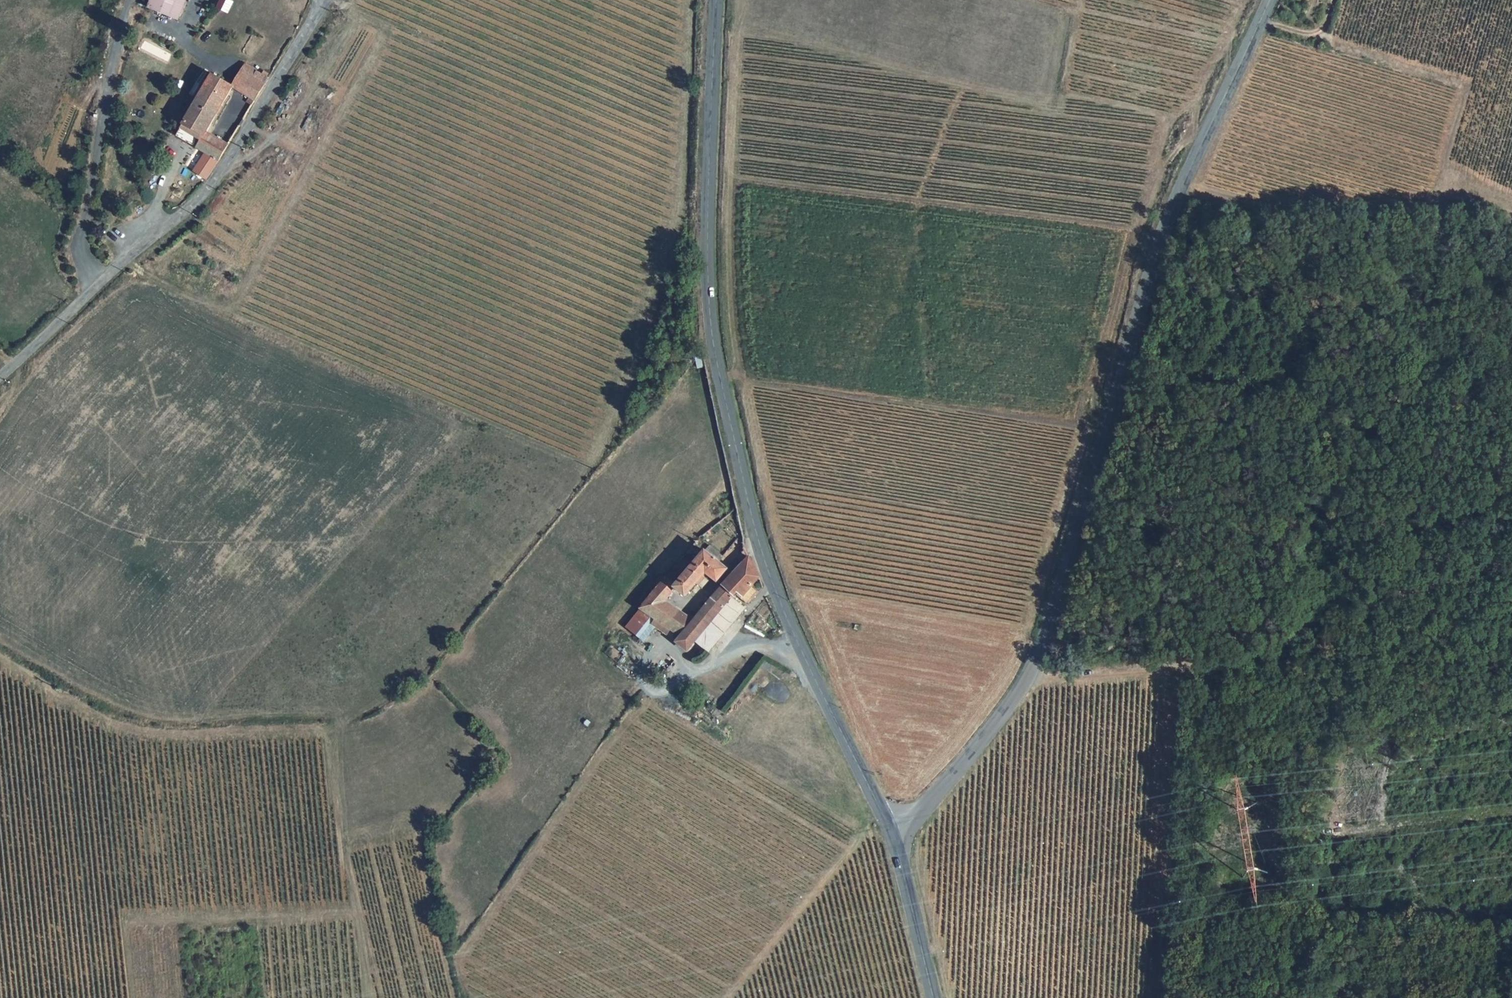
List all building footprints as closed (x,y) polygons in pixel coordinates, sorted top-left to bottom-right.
[(149,7),(179,19),(187,0),(152,0),(149,7)] [(228,12),(232,1),(230,0),(218,0),(215,7),(228,12)] [(244,64),(240,71),(251,78),(255,70),(244,64)] [(197,83),(190,94),(191,94),(220,110),(234,88),(252,98),(249,103),(252,105),(269,78),(255,70),(251,78),(240,71),(232,85),(213,74),(205,87),(197,83)] [(207,132),(220,110),(191,94),(186,102),(194,107),(177,135),(192,144),(199,131),(203,133),(195,146),(207,153),(195,171),(207,178),(228,145),(207,132)] [(726,569),(704,550),(675,585),(678,588),(686,595),(704,573),(716,582),(726,569)] [(681,639),(678,643),(687,651),(696,641),(709,652),(745,608),(732,597),(735,594),(749,605),(759,592),(752,586),(760,577),(750,557),(695,622),(681,639)] [(675,585),(665,577),(640,607),(660,622),(671,631),(681,639),(695,622),(668,599),(678,588),(675,585)] [(640,607),(625,627),(644,642),(656,627),(660,622),(640,607)] [(671,631),(660,622),(656,627),(667,635),(671,631)]
